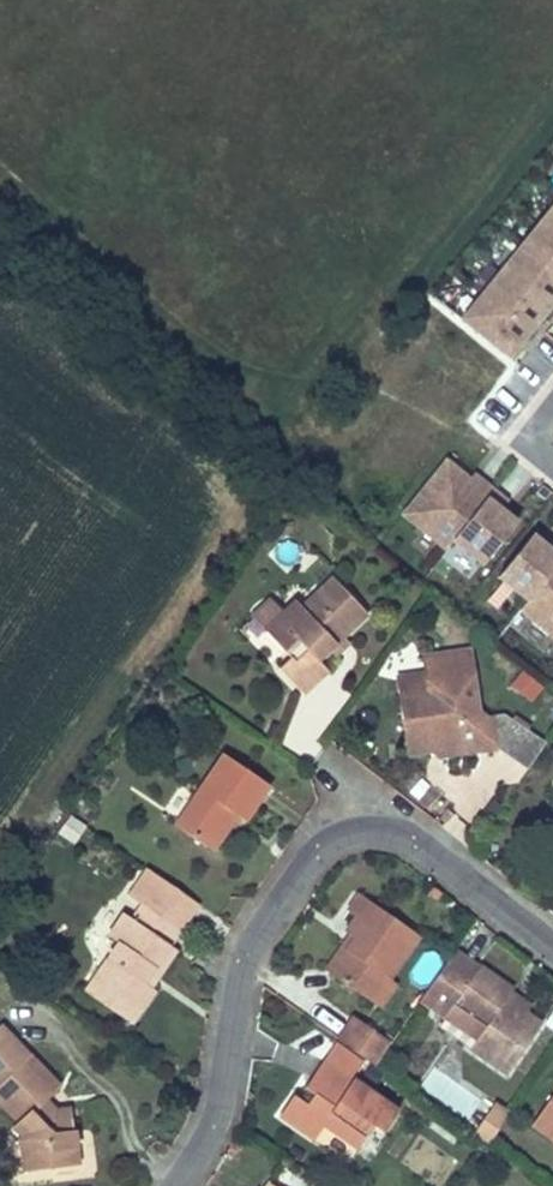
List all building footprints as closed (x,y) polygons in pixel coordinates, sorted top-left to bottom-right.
[(463,320),(509,358),(521,343),(538,323),(552,305),(552,304),(552,208),(463,320)] [(452,542),(491,493),(477,482),(473,487),(445,464),(402,517),(445,551),(452,542)] [(482,566),(515,525),(499,513),(505,505),(491,493),(452,542),(482,566)] [(552,571),(552,543),(546,551),(530,538),(498,578),(528,603),(552,571)] [(528,603),(520,612),(552,638),(552,571),(528,603)] [(285,612),(265,630),(290,656),(279,667),(302,692),(327,669),(317,659),(329,648),(341,636),(366,612),(333,578),(303,606),(297,601),(285,612)] [(252,615),(265,630),(285,612),(272,598),(252,615)] [(341,636),(329,648),(335,654),(348,642),(341,636)] [(496,749),(494,738),(530,762),(546,739),(527,726),(529,722),(515,713),(513,716),(505,711),(479,713),(470,649),(424,655),(427,672),(396,676),(399,698),(404,731),(408,754),(429,751),(438,757),(496,749)] [(548,678),(529,663),(515,682),(534,697),(548,678)] [(175,824),(208,846),(233,811),(238,814),(246,819),(270,785),(224,754),(175,824)] [(233,811),(208,846),(213,850),(238,814),(233,811)] [(87,825),(70,814),(58,831),(75,842),(87,825)] [(118,943),(85,992),(132,1023),(155,990),(151,987),(144,982),(170,945),(199,903),(151,870),(133,896),(142,902),(132,918),(124,913),(108,936),(118,943)] [(355,938),(330,973),(364,997),(380,974),(387,978),(417,934),(359,894),(348,909),(357,915),(345,931),(349,934),(355,938)] [(349,934),(324,969),(330,973),(355,938),(349,934)] [(151,987),(177,950),(170,945),(144,982),(151,987)] [(454,950),(420,999),(445,1017),(453,1006),(485,1027),(470,1048),(506,1073),(540,1024),(526,1014),(506,999),(510,993),(513,990),(454,950)] [(380,974),(364,997),(379,1007),(395,983),(387,978),(380,974)] [(510,993),(506,999),(526,1014),(531,1008),(510,993)] [(374,1067),(388,1046),(351,1021),(337,1041),(374,1067)] [(0,1026),(0,1102),(19,1122),(13,1127),(22,1136),(26,1171),(79,1166),(73,1111),(57,1113),(46,1101),(59,1088),(0,1026)] [(323,1061),(311,1079),(320,1084),(312,1094),(306,1104),(292,1095),(279,1115),(314,1140),(324,1125),(357,1148),(373,1127),(382,1133),(397,1112),(323,1061)] [(311,1079),(304,1088),(312,1094),(320,1084),(311,1079)] [(552,1138),(552,1093),(532,1124),(552,1138)] [(488,1140),(508,1108),(493,1098),(473,1130),(488,1140)]
